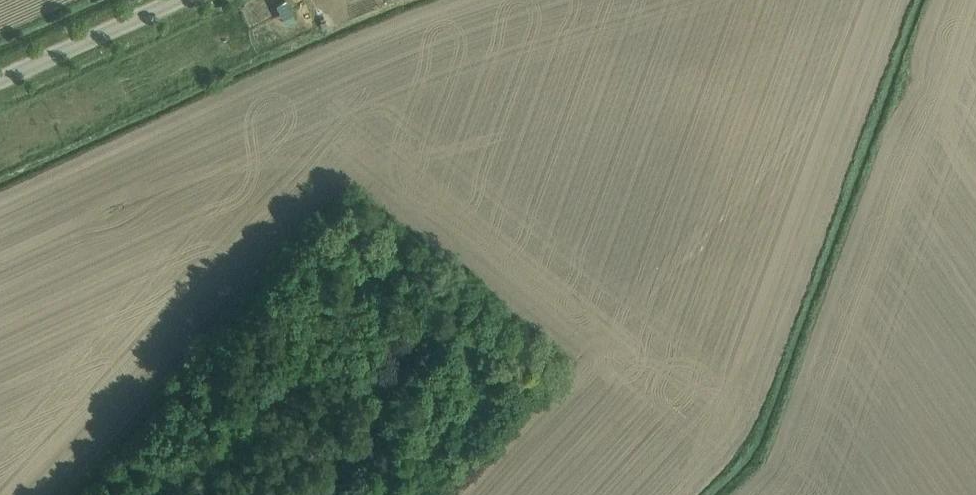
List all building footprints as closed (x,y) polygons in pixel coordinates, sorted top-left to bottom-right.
[(109,473),(96,482),(100,487),(112,479),(109,473)]
